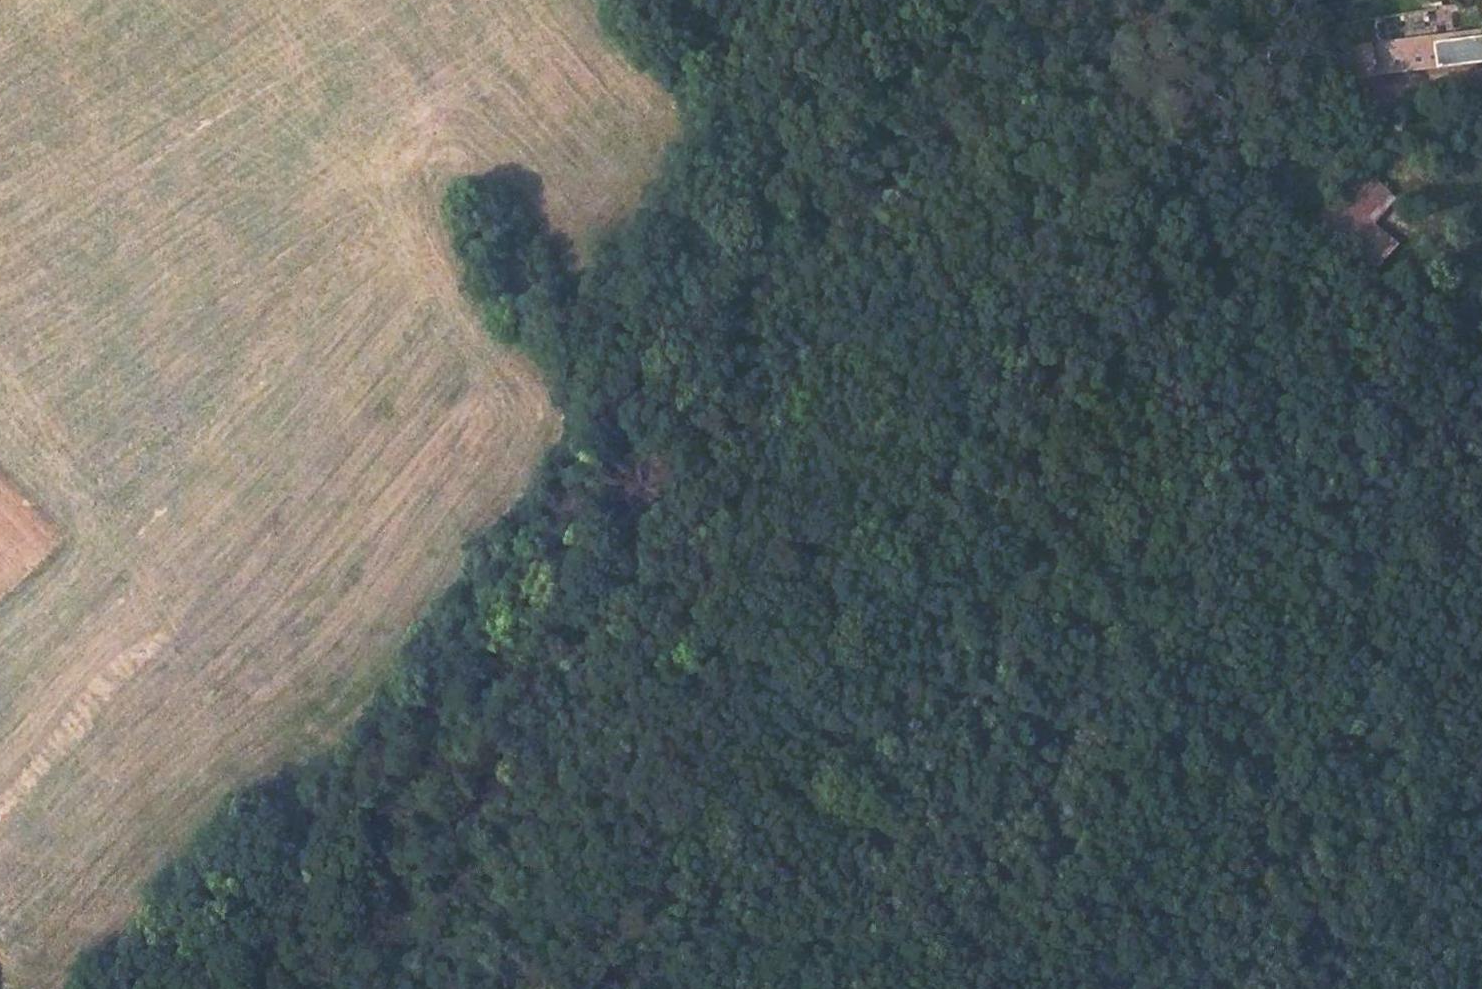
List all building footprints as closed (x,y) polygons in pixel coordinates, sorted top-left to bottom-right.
[(1384,37),(1386,70),(1435,68),(1433,35),(1384,37)] [(1438,42),(1442,68),(1481,62),(1481,36),(1438,42)] [(1397,198),(1370,173),(1325,222),(1377,268),(1400,243),(1376,222),(1397,198)]
